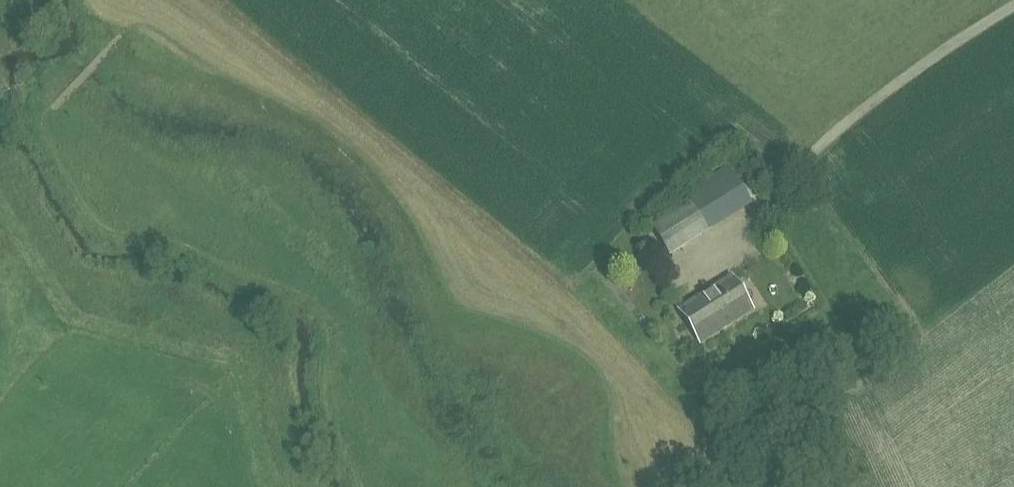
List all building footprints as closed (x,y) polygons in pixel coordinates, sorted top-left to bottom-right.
[(711,229),(694,201),(653,227),(670,254),(711,229)] [(680,310),(701,342),(752,309),(731,277),(680,310)]
